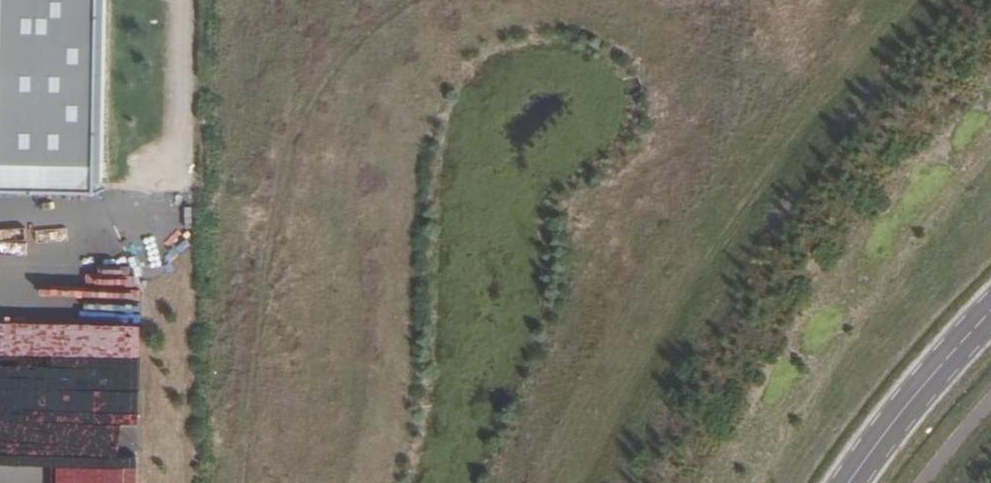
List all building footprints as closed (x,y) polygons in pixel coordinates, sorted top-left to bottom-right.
[(108,197),(111,0),(0,0),(0,195),(108,197)] [(141,393),(6,390),(5,422),(93,425),(91,482),(139,482),(141,393)]
